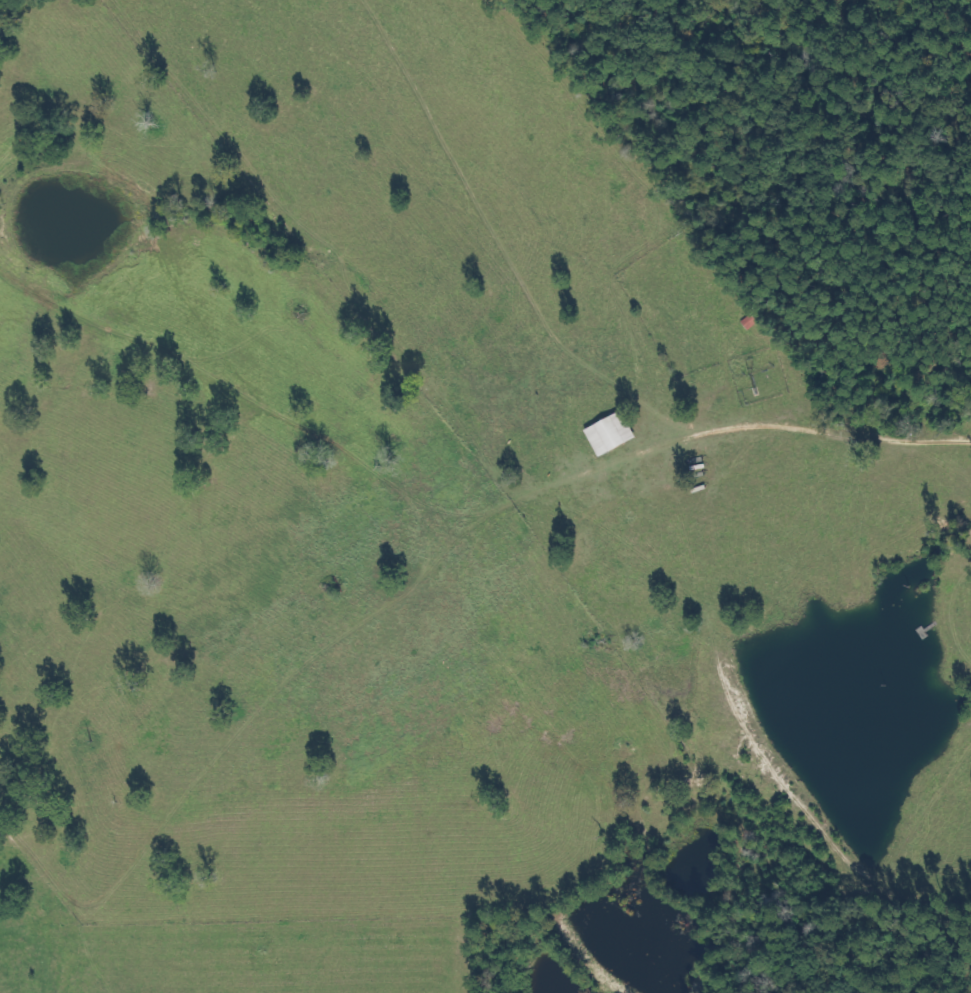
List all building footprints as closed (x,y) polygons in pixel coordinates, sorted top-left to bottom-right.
[(584,428),(596,456),(635,438),(622,411),(584,428)]
